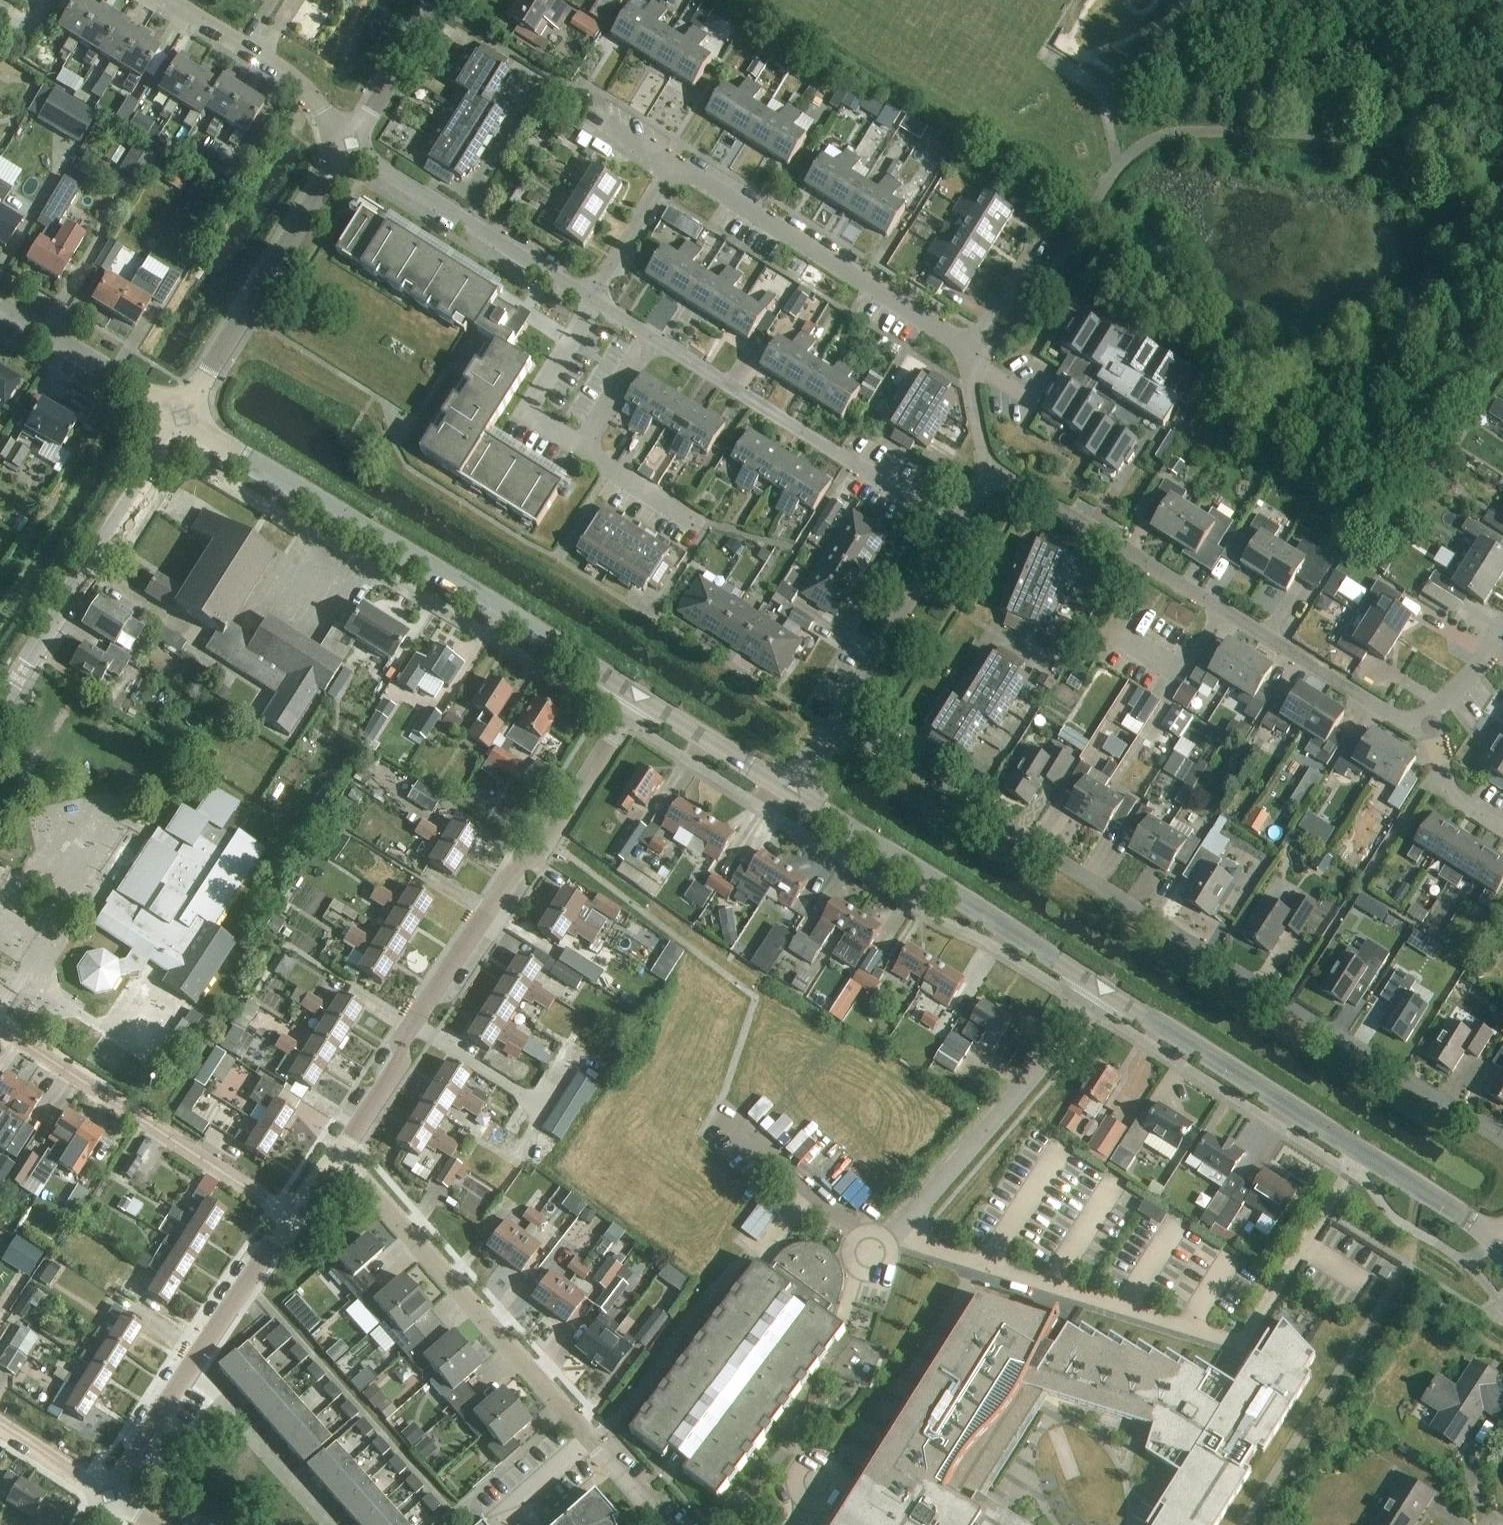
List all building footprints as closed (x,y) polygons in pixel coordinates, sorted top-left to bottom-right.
[(97,11),(85,4),(87,0),(75,0),(66,16),(57,29),(70,37),(62,50),(71,55),(79,42),(97,11)] [(57,11),(66,16),(75,0),(64,0),(57,11)] [(519,25),(515,32),(535,45),(548,24),(559,31),(572,10),(556,0),(539,0),(537,3),(533,0),(519,0),(508,18),(519,25)] [(612,36),(633,49),(660,6),(653,1),(652,1),(643,16),(630,8),(622,20),(615,32),(612,36)] [(709,18),(714,9),(705,4),(700,12),(709,18)] [(97,11),(79,42),(91,49),(82,63),(83,63),(91,68),(99,55),(117,24),(121,17),(109,10),(101,5),(97,11)] [(653,62),(671,34),(658,26),(668,10),(660,6),(633,49),(653,62)] [(701,30),(709,18),(699,12),(692,24),(701,30)] [(614,15),(607,26),(615,32),(622,20),(614,15)] [(120,67),(138,36),(126,29),(130,23),(121,17),(117,24),(99,55),(111,62),(103,75),(111,81),(120,67)] [(673,75),(701,31),(693,26),(683,41),(671,34),(653,62),(673,75)] [(138,36),(120,67),(131,75),(123,88),(132,93),(159,50),(146,42),(150,35),(142,30),(138,36)] [(701,31),(673,75),(694,88),(712,59),(699,51),(708,36),(701,31)] [(678,86),(591,41),(584,54),(636,81),(629,95),(653,107),(657,99),(668,105),(678,86)] [(462,91),(489,106),(496,95),(501,98),(507,88),(502,86),(510,74),(503,70),(509,61),(483,45),(478,54),(469,48),(448,82),(462,91)] [(179,104),(197,73),(185,66),(189,60),(180,54),(158,91),(170,99),(162,112),(169,116),(171,117),(179,104)] [(756,80),(765,67),(756,62),(747,74),(756,80)] [(204,110),(217,86),(205,79),(209,72),(201,67),(197,73),(179,104),(191,111),(183,124),(191,130),(204,110)] [(224,122),(242,92),(230,84),(234,78),(225,73),(217,86),(204,110),(215,117),(207,130),(216,136),(224,122)] [(727,127),(755,84),(747,79),(737,94),(724,86),(706,114),(727,127)] [(748,140),(765,112),(753,104),(762,88),(755,84),(727,127),(748,140)] [(97,85),(91,95),(99,100),(105,90),(101,88),(97,85)] [(242,92),(224,122),(236,130),(228,143),(236,148),(263,105),(251,97),(254,91),(246,85),(242,92)] [(552,106),(560,93),(551,88),(543,101),(552,106)] [(55,90),(38,119),(80,144),(97,115),(55,90)] [(442,123),(482,147),(489,136),(494,139),(500,129),(496,127),(503,115),(489,106),(462,91),(442,123)] [(858,112),(864,100),(850,92),(843,104),(858,112)] [(794,95),(788,104),(796,109),(802,99),(794,95)] [(838,110),(842,104),(834,99),(830,105),(838,110)] [(896,130),(907,113),(889,102),(878,119),(896,130)] [(768,153),(796,109),(788,104),(778,120),(765,112),(748,140),(768,153)] [(796,109),(768,153),(789,166),(807,138),(794,129),(803,114),(796,109)] [(162,112),(159,117),(166,121),(169,116),(162,112)] [(153,128),(154,126),(136,115),(128,128),(146,139),(147,137),(153,128)] [(111,136),(116,128),(100,119),(95,127),(111,136)] [(475,159),(482,147),(442,123),(422,156),(430,161),(425,169),(450,185),(455,177),(462,181),(470,169),(474,172),(480,162),(475,159)] [(880,147),(885,134),(870,129),(865,142),(880,147)] [(190,138),(182,151),(194,159),(202,146),(190,138)] [(141,184),(157,157),(136,144),(119,171),(141,184)] [(826,198),(854,155),(846,150),(837,166),(823,157),(805,185),(826,198)] [(847,211),(865,183),(852,175),(861,160),(854,155),(826,198),(847,211)] [(581,189),(609,207),(622,186),(579,159),(574,167),(589,176),(581,189)] [(895,161),(887,175),(895,180),(903,166),(895,161)] [(83,166),(78,173),(88,178),(94,168),(84,163),(83,166)] [(867,224),(895,180),(887,176),(877,191),(865,183),(847,211),(867,224)] [(61,229),(56,227),(81,187),(64,177),(41,216),(41,217),(38,222),(47,227),(26,260),(57,279),(70,259),(69,258),(84,236),(65,223),(61,229)] [(895,180),(867,224),(888,237),(906,209),(892,200),(902,185),(895,180)] [(10,189),(0,183),(0,206),(10,189)] [(505,202),(514,208),(526,189),(517,183),(505,202)] [(597,227),(609,207),(581,189),(573,202),(558,192),(553,200),(597,227)] [(488,209),(496,196),(487,191),(479,203),(488,209)] [(958,205),(1002,232),(1015,211),(986,194),(978,207),(963,197),(958,205)] [(584,248),(597,227),(553,200),(548,207),(564,217),(555,230),(584,248)] [(524,327),(512,320),(518,311),(498,299),(501,294),(500,294),(502,290),(497,286),(496,285),(366,203),(365,204),(367,205),(341,246),(337,252),(363,268),(465,333),(469,326),(498,344),(494,351),(487,347),(421,452),(436,462),(435,462),(537,527),(568,478),(491,430),(528,371),(532,365),(509,350),(524,327)] [(989,252),(1002,232),(958,205),(953,212),(969,222),(961,235),(989,252)] [(219,207),(212,216),(222,223),(228,214),(229,213),(219,207)] [(215,212),(209,208),(206,213),(212,216),(215,212)] [(4,247),(19,222),(0,210),(0,244),(4,247)] [(692,230),(686,240),(695,245),(701,236),(692,230)] [(976,273),(989,252),(961,235),(953,247),(937,238),(933,245),(976,273)] [(109,275),(125,248),(111,240),(95,266),(109,275)] [(667,289),(694,246),(687,241),(677,256),(664,248),(646,276),(667,289)] [(687,302),(705,274),(692,266),(705,245),(700,242),(697,247),(694,246),(667,289),(687,302)] [(963,294),(976,273),(933,245),(928,253),(943,263),(935,276),(963,294)] [(728,328),(746,300),(733,291),(747,270),(737,264),(733,270),(735,271),(707,315),(728,328)] [(735,271),(733,270),(727,267),(718,282),(705,274),(687,302),(707,315),(735,271)] [(164,307),(181,278),(169,271),(152,300),(164,307)] [(113,313),(128,289),(106,276),(92,300),(113,313)] [(932,278),(928,286),(939,292),(943,285),(932,278)] [(128,289),(113,313),(134,326),(149,302),(128,289)] [(786,312),(796,318),(811,296),(801,289),(786,312)] [(746,300),(728,328),(749,341),(756,329),(766,313),(776,297),(768,292),(758,308),(746,300)] [(766,313),(756,329),(767,336),(777,320),(766,313)] [(1107,329),(1105,328),(1082,314),(1076,324),(1072,322),(1066,332),(1069,334),(1062,346),(1063,347),(1061,349),(1062,353),(1069,357),(1062,369),(1067,372),(1056,389),(1052,387),(1046,397),(1050,399),(1042,411),(1044,412),(1042,415),(1043,418),(1060,429),(1059,429),(1060,430),(1064,424),(1083,436),(1076,448),(1096,461),(1093,466),(1094,467),(1094,466),(1111,477),(1114,476),(1116,473),(1118,474),(1125,462),(1129,465),(1135,455),(1131,453),(1138,442),(1107,423),(1116,409),(1115,405),(1107,400),(1093,392),(1094,391),(1094,390),(1097,386),(1098,384),(1100,382),(1113,390),(1114,391),(1112,395),(1119,399),(1163,427),(1179,403),(1185,407),(1203,380),(1137,339),(1133,346),(1124,340),(1107,329)] [(810,336),(816,328),(808,323),(803,331),(810,336)] [(781,380),(809,337),(801,332),(792,347),(778,339),(761,367),(781,380)] [(802,393),(819,365),(807,357),(816,341),(809,337),(781,380),(802,393)] [(822,406),(849,362),(842,357),(832,373),(819,365),(802,393),(822,406)] [(849,362),(822,406),(843,419),(858,395),(861,391),(847,382),(857,367),(849,362)] [(861,391),(858,395),(870,402),(885,378),(873,371),(861,391)] [(902,388),(947,416),(958,399),(947,392),(952,384),(933,372),(928,380),(917,374),(909,386),(905,383),(902,388)] [(9,402),(13,402),(18,394),(16,391),(20,384),(0,373),(0,416),(9,402)] [(636,431),(664,387),(643,374),(625,402),(639,410),(629,426),(636,431)] [(666,428),(684,400),(664,387),(636,431),(644,435),(654,420),(666,428)] [(937,433),(947,416),(902,388),(899,392),(904,395),(897,407),(937,433)] [(677,456),(705,412),(684,400),(666,428),(679,436),(670,451),(677,456)] [(1497,400),(1489,413),(1502,422),(1502,403),(1497,400)] [(62,415),(42,403),(23,436),(45,449),(50,447),(61,453),(78,425),(75,423),(76,419),(67,414),(62,415)] [(927,449),(937,433),(897,407),(890,419),(884,415),(881,421),(897,430),(891,439),(910,451),(916,442),(927,449)] [(705,412),(677,456),(685,461),(694,445),(708,454),(725,425),(705,412)] [(1494,423),(1490,430),(1502,437),(1502,428),(1494,423)] [(743,488),(770,444),(749,431),(732,459),(745,468),(735,483),(743,488)] [(1173,432),(1157,457),(1165,463),(1181,438),(1173,432)] [(30,453),(3,437),(0,442),(0,458),(19,470),(30,453)] [(773,485),(790,457),(770,444),(743,488),(750,493),(760,477),(773,485)] [(783,513),(811,470),(790,457),(773,485),(785,493),(776,509),(783,513)] [(1178,478),(1185,465),(1176,460),(1169,472),(1178,478)] [(1326,463),(1310,470),(1313,477),(1315,482),(1319,481),(1331,476),(1326,463)] [(811,470),(783,513),(791,518),(801,503),(814,511),(832,483),(811,470)] [(1152,528),(1174,542),(1193,511),(1181,503),(1187,493),(1166,480),(1150,505),(1151,505),(1160,511),(1150,527),(1152,528)] [(1312,487),(1304,500),(1311,504),(1319,492),(1312,487)] [(834,501),(824,517),(835,524),(845,508),(834,501)] [(592,565),(621,520),(604,509),(598,518),(590,513),(574,538),(582,544),(578,550),(590,558),(587,562),(592,565)] [(1193,511),(1174,542),(1196,556),(1206,540),(1218,547),(1234,522),(1213,509),(1206,519),(1193,511)] [(231,625),(274,558),(202,512),(190,532),(214,547),(183,595),(156,578),(146,594),(174,612),(176,609),(217,635),(206,652),(277,698),(263,721),(290,738),(319,692),(324,695),(341,668),(267,621),(254,640),(231,625)] [(840,534),(875,555),(877,556),(886,542),(884,541),(888,534),(854,512),(840,534)] [(1490,512),(1484,522),(1502,534),(1502,521),(1490,512)] [(1242,565),(1264,579),(1284,548),(1272,542),(1280,529),(1259,515),(1244,538),(1255,545),(1242,565)] [(835,524),(824,517),(814,533),(825,540),(835,524)] [(611,570),(637,530),(621,520),(592,565),(597,568),(600,563),(611,570)] [(1498,583),(1502,574),(1502,555),(1491,548),(1497,538),(1468,520),(1462,530),(1476,539),(1470,549),(1475,552),(1468,564),(1498,583)] [(625,586),(653,540),(637,530),(611,570),(623,578),(620,583),(625,586)] [(862,575),(875,555),(840,534),(834,544),(832,543),(826,552),(862,575)] [(1018,557),(1068,578),(1076,560),(1066,556),(1070,547),(1042,535),(1038,544),(1031,541),(1025,554),(1020,552),(1018,557)] [(734,539),(727,547),(737,555),(743,547),(734,539)] [(653,540),(625,586),(629,589),(632,584),(644,592),(648,585),(657,590),(673,565),(664,560),(670,551),(653,540)] [(1284,548),(1264,579),(1286,593),(1300,572),(1310,578),(1324,556),(1303,542),(1295,555),(1284,548)] [(850,595),(862,575),(826,552),(820,562),(822,563),(815,573),(850,595)] [(1324,556),(1310,578),(1321,585),(1335,563),(1324,556)] [(1498,583),(1468,564),(1456,556),(1447,571),(1453,575),(1449,582),(1435,573),(1429,583),(1457,601),(1463,592),(1484,605),(1498,583)] [(1061,596),(1068,578),(1018,557),(1016,562),(1022,565),(1017,577),(1061,596)] [(1385,560),(1380,568),(1387,572),(1392,564),(1385,560)] [(852,596),(850,595),(815,573),(802,595),(837,616),(841,609),(843,610),(852,596)] [(732,577),(727,586),(736,592),(741,583),(732,577)] [(1003,593),(1053,614),(1061,596),(1017,577),(1011,590),(1006,588),(1003,593)] [(699,627),(700,626),(721,591),(700,578),(678,612),(685,617),(684,618),(699,627)] [(1330,581),(1324,592),(1335,598),(1341,588),(1330,581)] [(1368,620),(1398,639),(1412,617),(1396,608),(1403,597),(1378,582),(1371,593),(1359,612),(1369,618),(1368,620)] [(783,585),(778,595),(794,604),(799,595),(783,585)] [(721,591),(700,626),(720,639),(742,602),(733,596),(732,598),(721,591)] [(1045,632),(1053,614),(1003,593),(1001,598),(1006,600),(1001,613),(1008,616),(1004,625),(1032,637),(1036,628),(1045,632)] [(1330,608),(1334,602),(1323,595),(1317,605),(1323,609),(1330,608)] [(120,614),(99,601),(83,626),(115,646),(122,635),(135,643),(143,629),(130,621),(133,617),(122,610),(120,614)] [(742,602),(720,639),(740,651),(761,616),(751,610),(752,608),(742,602)] [(1291,602),(1285,613),(1300,622),(1306,611),(1291,602)] [(785,610),(781,616),(790,622),(796,612),(787,606),(785,610)] [(407,636),(361,607),(345,633),(337,628),(322,652),(341,664),(355,641),(390,663),(407,636)] [(808,633),(814,623),(796,612),(790,622),(808,633)] [(761,616),(740,651),(760,663),(781,629),(771,622),(772,621),(762,614),(761,616)] [(1384,661),(1398,639),(1368,620),(1361,631),(1351,624),(1337,646),(1362,662),(1369,651),(1384,661)] [(781,629),(760,663),(758,665),(773,674),(774,672),(781,677),(802,642),(781,629)] [(180,655),(187,645),(164,630),(157,640),(180,655)] [(1232,686),(1251,655),(1229,642),(1216,662),(1205,656),(1190,680),(1201,687),(1203,684),(1214,691),(1221,679),(1232,686)] [(106,657),(85,644),(70,668),(101,686),(109,672),(121,679),(133,660),(112,647),(106,657)] [(418,657),(398,686),(413,696),(418,689),(434,700),(442,687),(448,691),(465,667),(436,648),(426,662),(418,657)] [(978,668),(1019,693),(1028,677),(1020,672),(1025,664),(1000,648),(995,656),(983,649),(980,654),(985,658),(978,668)] [(1251,655),(1232,686),(1243,693),(1239,700),(1250,706),(1245,714),(1255,721),(1271,697),(1260,690),(1273,669),(1251,655)] [(1008,710),(1019,693),(978,668),(971,681),(966,678),(963,682),(1008,710)] [(1079,691),(1086,680),(1074,672),(1067,683),(1079,691)] [(1051,692),(1056,683),(1043,675),(1037,683),(1051,692)] [(998,727),(1008,710),(963,682),(960,687),(965,690),(958,701),(987,721),(998,727)] [(489,752),(504,727),(495,722),(511,696),(489,683),(473,710),(483,716),(469,740),(489,752)] [(219,685),(212,696),(223,702),(230,692),(219,685)] [(335,699),(340,691),(331,686),(326,694),(335,699)] [(1181,687),(1175,698),(1183,703),(1190,693),(1181,687)] [(1304,731),(1323,701),(1301,687),(1288,707),(1277,701),(1262,725),(1273,732),(1276,727),(1287,734),(1293,724),(1304,731)] [(1129,715),(1122,725),(1138,735),(1145,725),(1146,725),(1160,703),(1138,688),(1127,705),(1134,709),(1130,715),(1129,715)] [(1112,727),(1124,703),(1103,693),(1091,717),(1112,727)] [(932,708),(977,736),(987,721),(958,701),(948,695),(940,707),(935,704),(932,708)] [(1335,729),(1345,714),(1323,701),(1304,731),(1314,738),(1310,744),(1321,751),(1316,759),(1327,766),(1346,736),(1335,729)] [(532,759),(559,717),(536,702),(519,728),(516,726),(506,741),(532,759)] [(1182,739),(1195,718),(1175,706),(1162,727),(1182,739)] [(967,753),(977,736),(932,708),(929,713),(934,716),(926,728),(933,732),(928,741),(953,757),(959,748),(967,753)] [(1048,756),(1058,743),(1011,709),(1001,722),(1048,756)] [(412,735),(425,743),(440,719),(427,711),(412,735)] [(376,714),(360,738),(370,745),(386,721),(376,714)] [(449,714),(442,725),(456,734),(463,723),(449,714)] [(1095,720),(1087,731),(1104,744),(1112,733),(1095,720)] [(1084,753),(1094,737),(1069,721),(1059,737),(1084,753)] [(1240,726),(1234,736),(1244,743),(1253,729),(1243,722),(1240,726)] [(1492,745),(1502,752),(1502,728),(1492,745)] [(1375,776),(1395,746),(1373,732),(1359,753),(1349,746),(1333,770),(1344,777),(1349,769),(1360,776),(1365,769),(1375,776)] [(1172,749),(1161,742),(1156,750),(1167,757),(1172,749)] [(1492,745),(1479,766),(1502,780),(1502,752),(1492,745)] [(1395,746),(1375,776),(1397,790),(1380,816),(1396,826),(1403,814),(1399,811),(1414,787),(1403,780),(1417,759),(1395,746)] [(1239,773),(1250,756),(1235,747),(1224,763),(1239,773)] [(1073,761),(1054,749),(1047,760),(1030,749),(1005,790),(1029,805),(1045,779),(1058,787),(1073,761)] [(1173,776),(1185,756),(1174,749),(1162,769),(1173,776)] [(511,779),(520,766),(495,750),(480,773),(491,780),(498,771),(511,779)] [(367,758),(356,775),(365,781),(376,764),(367,758)] [(1104,790),(1119,767),(1110,761),(1101,775),(1081,763),(1064,790),(1074,797),(1066,809),(1085,821),(1104,790)] [(1200,761),(1174,803),(1181,808),(1208,766),(1200,761)] [(538,765),(533,773),(542,779),(547,771),(538,765)] [(647,810),(664,783),(642,769),(625,796),(626,797),(617,810),(627,817),(636,803),(647,810)] [(1317,790),(1325,776),(1312,769),(1304,782),(1317,790)] [(432,817),(442,800),(417,785),(407,802),(432,817)] [(1137,802),(1127,795),(1123,802),(1104,790),(1085,821),(1104,833),(1112,820),(1122,826),(1137,802)] [(237,816),(241,809),(213,791),(195,818),(183,810),(158,847),(152,843),(96,927),(133,951),(126,963),(120,964),(105,954),(89,957),(79,971),(82,988),(96,997),(112,994),(121,979),(142,975),(150,963),(170,977),(164,987),(195,1007),(235,945),(215,932),(266,854),(237,835),(246,822),(237,816)] [(378,798),(373,805),(398,820),(402,813),(378,798)] [(696,838),(707,820),(680,802),(663,829),(676,838),(681,829),(696,838)] [(1047,803),(1035,823),(1061,839),(1073,819),(1047,803)] [(1149,861),(1168,829),(1150,818),(1153,812),(1143,805),(1128,830),(1138,836),(1130,849),(1149,861)] [(1258,831),(1267,817),(1255,809),(1246,823),(1258,831)] [(1310,834),(1319,820),(1310,814),(1301,828),(1310,834)] [(1436,858),(1454,828),(1434,815),(1407,858),(1417,864),(1425,851),(1436,858)] [(416,828),(466,859),(479,838),(456,824),(449,834),(437,826),(435,830),(421,821),(420,821),(412,816),(408,822),(416,828)] [(707,820),(696,838),(709,846),(703,855),(718,864),(735,837),(707,820)] [(1185,866),(1201,841),(1191,835),(1193,831),(1174,820),(1168,829),(1149,861),(1167,872),(1175,859),(1185,866)] [(626,863),(648,829),(637,822),(615,856),(626,863)] [(453,879),(466,859),(416,828),(412,834),(427,843),(425,846),(437,853),(430,865),(453,879)] [(1447,883),(1474,840),(1454,828),(1436,858),(1446,864),(1438,877),(1447,883)] [(660,856),(667,846),(654,838),(648,848),(660,856)] [(1476,883),(1494,853),(1474,840),(1447,883),(1457,889),(1465,876),(1476,883)] [(1338,843),(1332,854),(1341,860),(1348,849),(1338,843)] [(1210,916),(1232,882),(1215,871),(1222,860),(1201,847),(1182,877),(1193,884),(1183,899),(1210,916)] [(1324,871),(1334,857),(1321,849),(1312,864),(1324,871)] [(322,852),(314,872),(332,880),(341,860),(322,852)] [(1476,883),(1486,889),(1478,903),(1488,909),(1502,884),(1502,859),(1494,853),(1476,883)] [(773,889),(785,869),(762,854),(745,881),(756,888),(761,881),(773,889)] [(785,869),(773,889),(783,895),(779,902),(792,910),(808,883),(785,869)] [(647,870),(636,886),(657,899),(667,883),(647,870)] [(707,886),(717,892),(724,881),(714,874),(707,886)] [(298,878),(293,887),(298,890),(303,881),(298,878)] [(724,881),(717,892),(727,899),(735,888),(724,881)] [(704,909),(713,894),(696,883),(686,898),(704,909)] [(1400,903),(1410,887),(1403,883),(1393,899),(1400,903)] [(371,895),(422,925),(435,904),(411,889),(404,900),(392,893),(390,895),(376,887),(371,895)] [(615,922),(622,910),(611,902),(614,896),(601,888),(590,906),(615,922)] [(592,930),(600,935),(601,936),(609,924),(593,914),(588,923),(579,918),(587,905),(565,891),(552,912),(582,930),(578,937),(579,937),(585,941),(592,930)] [(409,945),(422,925),(371,895),(368,900),(381,909),(380,911),(393,919),(386,930),(409,945)] [(1362,895),(1354,906),(1363,912),(1370,900),(1362,895)] [(1298,935),(1315,907),(1298,896),(1287,912),(1266,898),(1242,936),(1269,953),(1285,927),(1298,935)] [(846,934),(858,915),(834,900),(809,940),(799,934),(789,951),(813,966),(836,928),(846,934)] [(330,908),(352,922),(356,917),(333,903),(330,908)] [(76,914),(86,920),(91,913),(81,906),(76,914)] [(88,921),(96,927),(103,916),(95,911),(88,921)] [(578,939),(579,937),(578,937),(582,930),(552,912),(539,933),(561,947),(569,934),(578,939)] [(858,915),(846,934),(857,941),(853,949),(865,957),(882,930),(858,915)] [(273,918),(267,928),(278,935),(285,925),(273,918)] [(1302,939),(1310,944),(1320,926),(1313,921),(1302,939)] [(736,922),(722,924),(725,937),(738,934),(736,922)] [(409,945),(386,930),(378,942),(366,934),(364,937),(353,929),(351,932),(347,929),(345,932),(396,965),(409,945)] [(594,946),(600,935),(592,930),(585,941),(594,946)] [(383,986),(396,965),(345,932),(341,937),(345,939),(342,944),(359,955),(347,974),(355,979),(360,971),(383,986)] [(1369,987),(1389,954),(1367,940),(1354,962),(1344,955),(1322,991),(1344,1004),(1359,980),(1369,987)] [(926,983),(937,965),(909,947),(893,974),(907,983),(912,974),(926,983)] [(586,977),(594,965),(566,948),(558,960),(586,977)] [(874,948),(861,969),(871,975),(884,955),(874,948)] [(759,954),(752,966),(768,975),(775,963),(759,954)] [(508,978),(550,1005),(554,999),(540,990),(542,987),(535,982),(542,971),(520,957),(508,978)] [(581,977),(557,962),(551,972),(575,987),(581,977)] [(937,965),(926,983),(939,991),(934,1000),(948,1008),(965,982),(937,965)] [(1475,971),(1474,977),(1478,980),(1483,978),(1484,973),(1480,969),(1475,971)] [(1406,1043),(1428,1008),(1408,995),(1416,981),(1397,970),(1380,997),(1393,1005),(1379,1026),(1406,1043)] [(861,971),(853,983),(863,989),(871,978),(861,971)] [(799,976),(793,986),(805,994),(811,984),(799,976)] [(546,1012),(550,1005),(508,978),(495,999),(516,1012),(523,1001),(530,1006),(532,1003),(546,1012)] [(871,978),(863,989),(874,996),(882,984),(880,983),(873,979),(871,978)] [(851,982),(831,1014),(843,1022),(863,989),(853,983),(851,982)] [(302,1001),(305,996),(298,992),(291,1003),(295,1006),(290,1014),(296,1018),(302,1010),(314,1017),(318,1011),(302,1001)] [(306,994),(305,996),(302,1001),(318,1011),(329,1017),(350,1031),(364,1010),(342,996),(335,1007),(323,1000),(321,1003),(306,994)] [(509,1024),(516,1012),(495,999),(482,1020),(524,1046),(528,1040),(514,1031),(516,1028),(509,1024)] [(250,1002),(235,1024),(237,1025),(246,1031),(261,1009),(250,1002)] [(1000,1042),(1012,1022),(983,1004),(962,1037),(973,1044),(979,1048),(987,1034),(1000,1042)] [(192,1011),(185,1021),(195,1027),(202,1018),(192,1011)] [(935,1032),(941,1022),(929,1015),(922,1025),(935,1032)] [(350,1031),(329,1017),(316,1037),(338,1051),(350,1031)] [(524,1046),(482,1020),(469,1040),(490,1054),(497,1042),(504,1047),(506,1044),(520,1053),(521,1051),(524,1046)] [(1468,1033),(1448,1020),(1426,1056),(1453,1072),(1466,1051),(1478,1058),(1493,1035),(1474,1023),(1468,1033)] [(178,1057),(196,1030),(184,1022),(166,1048),(178,1057)] [(231,1056),(247,1032),(246,1031),(237,1025),(221,1049),(231,1056)] [(954,1074),(972,1046),(952,1034),(946,1043),(937,1058),(935,1062),(954,1074)] [(279,1043),(325,1072),(338,1051),(316,1037),(315,1039),(314,1040),(309,1048),(299,1042),(297,1041),(295,1044),(283,1037),(279,1043)] [(524,1046),(521,1051),(537,1061),(543,1052),(544,1050),(528,1040),(524,1046)] [(312,1093),(325,1072),(279,1043),(275,1050),(288,1058),(276,1076),(286,1083),(289,1078),(312,1093)] [(1493,1064),(1502,1070),(1502,1047),(1493,1064)] [(205,1090),(212,1078),(226,1056),(216,1049),(195,1083),(205,1090)] [(190,1091),(204,1068),(191,1060),(177,1084),(190,1091)] [(436,1084),(481,1112),(484,1106),(469,1097),(470,1093),(464,1089),(471,1077),(450,1064),(436,1084)] [(1103,1106),(1120,1079),(1099,1066),(1073,1106),(1084,1113),(1092,1099),(1103,1106)] [(1488,1095),(1502,1104),(1502,1071),(1488,1095)] [(573,1084),(594,1097),(600,1088),(579,1074),(573,1084)] [(25,1086),(6,1075),(0,1084),(0,1110),(7,1114),(25,1086)] [(258,1105),(270,1113),(261,1127),(280,1139),(294,1116),(275,1104),(283,1091),(262,1078),(249,1100),(258,1105)] [(216,1106),(229,1113),(243,1092),(230,1084),(216,1106)] [(436,1084),(423,1105),(445,1119),(452,1108),(459,1112),(461,1109),(476,1119),(481,1112),(436,1084)] [(589,1106),(594,1097),(573,1084),(567,1094),(585,1105),(585,1104),(589,1106)] [(2,1122),(0,1125),(0,1149),(5,1152),(41,1097),(25,1086),(7,1114),(2,1122)] [(179,1109),(189,1115),(202,1094),(192,1087),(179,1109)] [(579,1115),(585,1105),(567,1094),(561,1103),(579,1115)] [(555,1113),(573,1124),(579,1115),(561,1103),(555,1113)] [(1148,1123),(1138,1117),(1118,1148),(1135,1158),(1145,1142),(1149,1134),(1176,1151),(1177,1152),(1185,1140),(1194,1126),(1160,1104),(1148,1123)] [(445,1119),(423,1105),(410,1126),(452,1153),(456,1146),(443,1137),(445,1134),(438,1130),(445,1119)] [(567,1134),(573,1124),(555,1113),(549,1122),(567,1134)] [(52,1176),(59,1165),(67,1153),(85,1125),(67,1114),(49,1142),(57,1147),(51,1156),(47,1154),(32,1177),(46,1186),(52,1176)] [(1068,1114),(1060,1127),(1071,1133),(1079,1121),(1068,1114)] [(1108,1161),(1128,1130),(1108,1118),(1089,1149),(1108,1161)] [(561,1143),(567,1134),(549,1122),(543,1132),(561,1143)] [(104,1137),(85,1125),(67,1153),(75,1158),(72,1164),(80,1169),(84,1163),(86,1165),(104,1137)] [(452,1153),(410,1126),(396,1147),(418,1161),(426,1149),(433,1153),(435,1150),(449,1159),(452,1153)] [(265,1163),(280,1139),(261,1127),(252,1141),(240,1134),(235,1142),(247,1149),(246,1151),(265,1163)] [(1222,1189),(1245,1153),(1234,1146),(1235,1145),(1226,1140),(1223,1144),(1209,1135),(1195,1158),(1204,1164),(1198,1174),(1222,1189)] [(837,1205),(878,1158),(852,1136),(842,1148),(841,1148),(811,1182),(837,1205)] [(8,1183),(19,1189),(37,1161),(26,1154),(8,1183)] [(0,1159),(0,1173),(8,1178),(16,1165),(2,1157),(0,1159)] [(132,1180),(142,1163),(131,1157),(121,1174),(132,1180)] [(459,1165),(449,1159),(437,1177),(435,1181),(447,1188),(454,1177),(461,1181),(467,1170),(459,1165)] [(158,1160),(153,1168),(168,1177),(173,1169),(158,1160)] [(1244,1205),(1277,1226),(1284,1214),(1298,1192),(1266,1172),(1251,1194),(1244,1205)] [(77,1187),(63,1209),(75,1216),(89,1195),(77,1187)] [(194,1223),(214,1236),(227,1215),(207,1203),(209,1200),(197,1192),(192,1200),(204,1208),(194,1223)] [(1212,1229),(1230,1201),(1220,1194),(1202,1222),(1212,1229)] [(125,1214),(131,1204),(124,1200),(118,1210),(125,1214)] [(775,1212),(759,1200),(735,1232),(751,1244),(775,1212)] [(1232,1226),(1243,1209),(1230,1201),(1212,1229),(1211,1231),(1233,1245),(1241,1232),(1232,1226)] [(214,1236),(194,1223),(173,1210),(168,1218),(189,1231),(179,1246),(199,1259),(214,1236)] [(522,1221),(531,1227),(538,1216),(529,1210),(522,1221)] [(585,1212),(582,1221),(592,1225),(595,1216),(585,1212)] [(538,1216),(531,1227),(540,1233),(547,1222),(538,1216)] [(505,1260),(524,1235),(507,1221),(487,1247),(505,1260)] [(524,1235),(505,1260),(522,1274),(542,1248),(524,1235)] [(19,1238),(9,1254),(35,1270),(45,1254),(19,1238)] [(179,1246),(167,1239),(162,1246),(175,1254),(165,1269),(184,1282),(199,1259),(179,1246)] [(371,1281),(364,1272),(382,1256),(366,1239),(338,1264),(330,1272),(344,1288),(352,1298),(371,1281)] [(876,1392),(882,1350),(841,1337),(846,1331),(831,1320),(840,1292),(841,1285),(841,1279),(840,1273),(838,1267),(834,1262),(830,1257),(825,1253),(820,1250),(814,1248),(807,1248),(801,1248),(795,1250),(789,1253),(784,1257),(780,1261),(770,1274),(759,1266),(631,1435),(665,1460),(671,1452),(690,1467),(684,1475),(718,1500),(776,1423),(794,1436),(793,1440),(794,1441),(815,1373),(876,1392)] [(145,1270),(151,1260),(142,1254),(135,1265),(145,1270)] [(614,1256),(611,1261),(619,1267),(625,1259),(620,1256),(614,1256)] [(567,1270),(577,1277),(584,1266),(574,1260),(567,1270)] [(616,1278),(622,1269),(609,1260),(593,1283),(606,1292),(616,1278)] [(184,1282),(165,1269),(153,1262),(147,1270),(160,1278),(148,1296),(167,1309),(184,1282)] [(692,1280),(669,1263),(659,1277),(682,1294),(692,1280)] [(584,1266),(577,1277),(586,1283),(593,1273),(584,1266)] [(622,1269),(616,1278),(616,1279),(626,1286),(632,1276),(622,1269)] [(108,1280),(121,1288),(126,1280),(113,1272),(108,1280)] [(315,1272),(306,1283),(327,1299),(336,1288),(315,1272)] [(549,1311),(569,1285),(551,1272),(532,1298),(549,1311)] [(357,1303),(380,1329),(417,1296),(402,1279),(384,1295),(376,1286),(357,1303)] [(608,1317),(629,1288),(626,1286),(616,1279),(595,1307),(608,1317)] [(569,1285),(549,1311),(567,1324),(587,1298),(569,1285)] [(40,1312),(48,1301),(31,1289),(14,1314),(22,1319),(31,1306),(40,1312)] [(509,1294),(500,1314),(540,1332),(550,1312),(509,1294)] [(417,1296),(380,1329),(402,1354),(421,1337),(413,1328),(431,1313),(417,1296)] [(1453,1311),(1443,1305),(1437,1315),(1447,1321),(1453,1311)] [(111,1338),(130,1350),(143,1330),(124,1318),(126,1315),(114,1307),(108,1317),(120,1324),(111,1338)] [(647,1348),(669,1319),(659,1312),(637,1341),(647,1348)] [(311,1314),(299,1324),(307,1334),(319,1323),(311,1314)] [(614,1335),(619,1327),(603,1314),(577,1348),(594,1361),(614,1335)] [(979,1497),(1044,1395),(1154,1429),(1146,1455),(1180,1477),(1149,1524),(1220,1524),(1252,1474),(1246,1470),(1258,1450),(1264,1454),(1312,1378),(1306,1374),(1316,1359),(1284,1324),(1274,1339),(1269,1335),(1236,1388),(1197,1363),(1193,1370),(1169,1354),(1165,1361),(1140,1345),(1136,1352),(1111,1337),(1108,1343),(1083,1327),(1079,1334),(1069,1328),(1054,1350),(1013,1337),(1005,1348),(967,1336),(875,1482),(867,1493),(853,1489),(853,1491),(866,1495),(847,1524),(1024,1524),(979,1497)] [(14,1350),(27,1358),(38,1339),(22,1329),(11,1348),(14,1350)] [(275,1353),(291,1339),(282,1330),(267,1343),(275,1353)] [(130,1350),(111,1338),(99,1331),(94,1339),(106,1346),(96,1361),(115,1373),(130,1350)] [(614,1335),(594,1361),(613,1375),(637,1342),(627,1335),(623,1341),(614,1335)] [(438,1377),(466,1352),(452,1336),(434,1352),(426,1343),(407,1359),(416,1369),(424,1362),(438,1377)] [(348,1351),(340,1342),(334,1347),(342,1356),(348,1351)] [(236,1389),(265,1364),(248,1345),(219,1370),(236,1389)] [(300,1366),(308,1359),(298,1348),(290,1354),(300,1366)] [(14,1379),(27,1358),(14,1350),(1,1371),(14,1379)] [(466,1352),(438,1377),(445,1385),(436,1392),(452,1410),(471,1394),(463,1385),(481,1369),(466,1352)] [(115,1373),(96,1361),(85,1354),(79,1362),(91,1370),(81,1385),(100,1397),(115,1373)] [(253,1408),(282,1383),(265,1364),(236,1389),(253,1408)] [(1499,1388),(1502,1384),(1474,1365),(1457,1391),(1441,1380),(1434,1390),(1433,1389),(1430,1393),(1431,1394),(1425,1403),(1442,1415),(1432,1430),(1460,1448),(1484,1411),(1496,1419),(1502,1408),(1502,1391),(1499,1388)] [(317,1385),(325,1378),(315,1367),(307,1373),(317,1385)] [(64,1383),(68,1377),(58,1370),(54,1377),(64,1383)] [(359,1375),(350,1383),(359,1393),(367,1385),(359,1375)] [(100,1397),(81,1385),(69,1378),(64,1386),(76,1393),(64,1412),(83,1424),(100,1397)] [(270,1427),(299,1402),(282,1383),(253,1408),(270,1427)] [(334,1404),(342,1397),(331,1386),(324,1392),(334,1404)] [(373,1412),(380,1406),(368,1390),(360,1396),(373,1412)] [(479,1424),(488,1434),(516,1409),(501,1392),(483,1408),(476,1399),(457,1416),(471,1432),(479,1424)] [(287,1446),(315,1421),(299,1402),(270,1427),(287,1446)] [(352,1423),(359,1416),(349,1405),(341,1411),(352,1423)] [(516,1409),(488,1434),(496,1442),(487,1450),(502,1467),(520,1450),(513,1441),(531,1425),(516,1409)] [(450,1417),(442,1424),(447,1429),(455,1422),(450,1417)] [(315,1421),(287,1446),(303,1465),(332,1440),(315,1421)] [(366,1439),(373,1433),(363,1421),(356,1428),(366,1439)] [(412,1449),(424,1438),(413,1427),(402,1437),(412,1449)] [(424,1461),(435,1451),(425,1440),(413,1450),(424,1461)] [(383,1459),(390,1452),(380,1441),(373,1447),(383,1459)] [(325,1489),(353,1464),(336,1444),(307,1470),(325,1489)] [(399,1478),(407,1471),(397,1459),(389,1466),(399,1478)] [(341,1508),(370,1483),(353,1464),(325,1489),(341,1508)] [(20,1481),(8,1474),(1,1485),(14,1492),(7,1503),(34,1519),(47,1497),(21,1480),(20,1481)] [(1434,1497),(1397,1474),(1387,1490),(1394,1495),(1375,1524),(1416,1524),(1434,1497)] [(416,1497),(424,1490),(413,1478),(406,1485),(416,1497)] [(387,1502),(370,1483),(341,1508),(356,1524),(360,1524),(387,1502)] [(616,1523),(592,1495),(558,1524),(611,1524),(616,1523)] [(431,1515),(439,1508),(429,1497),(421,1503),(431,1515)] [(403,1521),(387,1502),(360,1524),(399,1524),(403,1521)]
